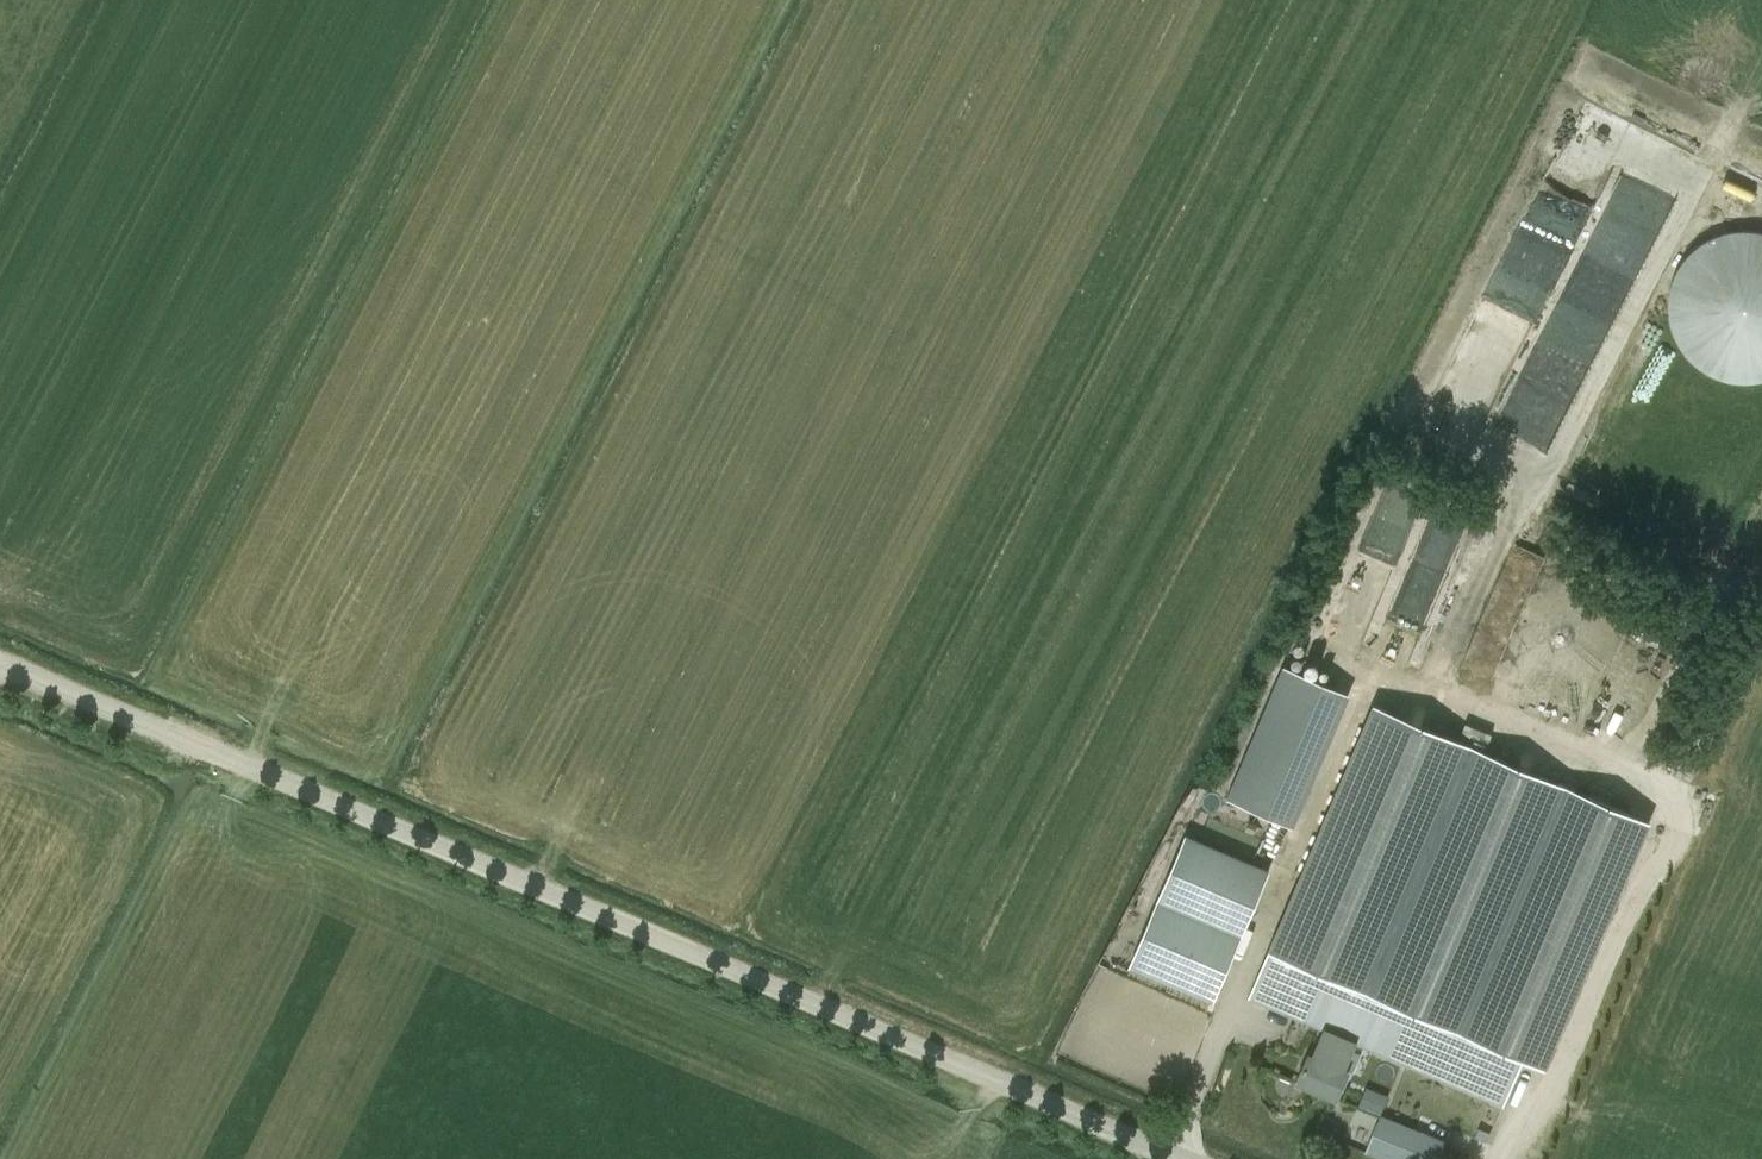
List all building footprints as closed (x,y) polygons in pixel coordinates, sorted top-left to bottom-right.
[(1526,396),(1560,414),(1574,387),(1574,388),(1627,285),(1627,283),(1572,287),(1573,307),(1560,307),(1555,318),(1556,336),(1544,337),(1536,352),(1537,365),(1535,369),(1536,378),(1524,379),(1526,396)] [(1222,800),(1288,823),(1335,687),(1269,664),(1222,800)] [(1336,1103),(1355,1045),(1481,1100),(1607,804),(1373,705),(1248,998),(1322,1028),(1296,1085),(1336,1103)] [(1185,834),(1128,967),(1214,1003),(1270,869),(1185,834)] [(1382,1116),(1367,1152),(1384,1158),(1439,1158),(1445,1142),(1382,1116)]
